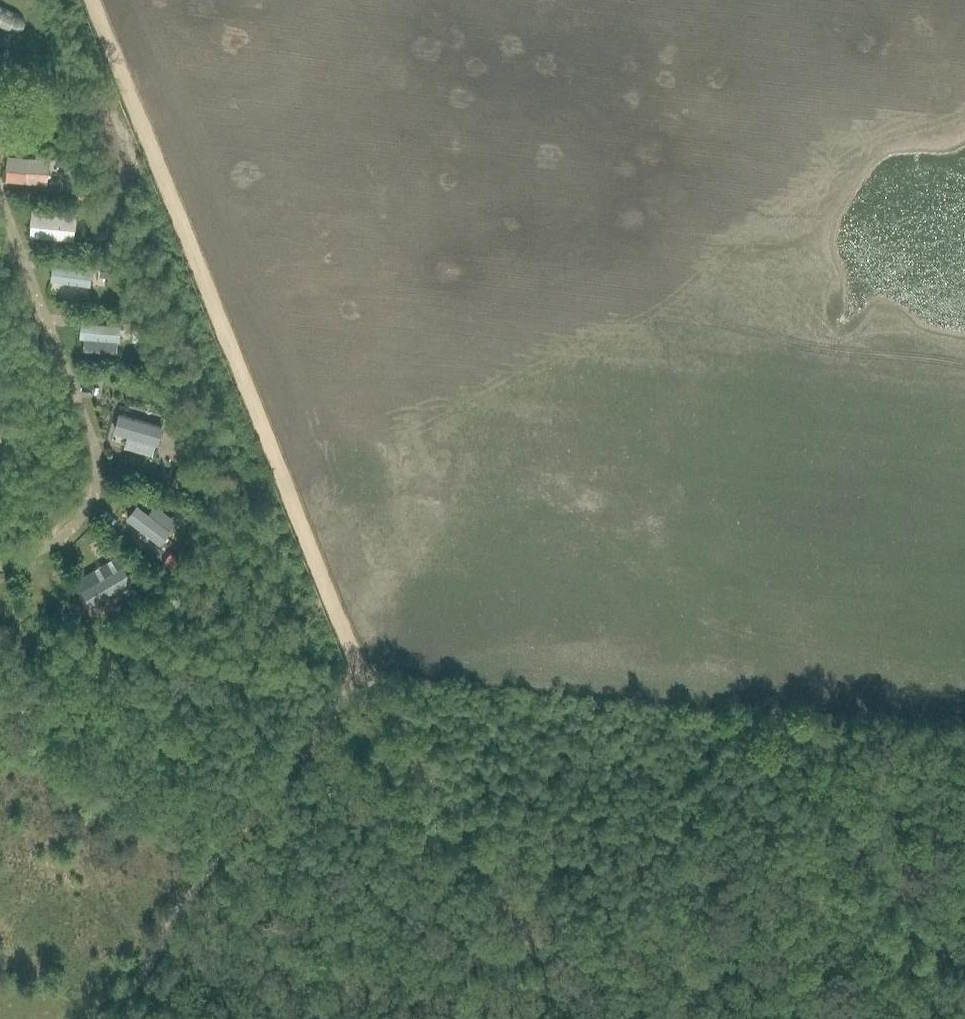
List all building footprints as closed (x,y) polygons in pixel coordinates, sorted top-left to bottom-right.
[(0,5),(0,26),(21,35),(29,17),(0,5)] [(51,174),(52,159),(11,155),(9,170),(51,174)] [(101,202),(101,211),(114,210),(114,202),(101,202)] [(78,211),(31,208),(29,228),(76,231),(78,211)] [(90,285),(92,270),(52,264),(50,280),(90,285)] [(80,322),(79,338),(120,341),(121,325),(80,322)] [(118,413),(113,431),(157,444),(162,426),(118,413)] [(11,436),(13,427),(6,425),(4,435),(11,436)] [(160,544),(171,530),(136,504),(126,517),(160,544)] [(123,567),(81,591),(90,605),(131,580),(123,567)]
